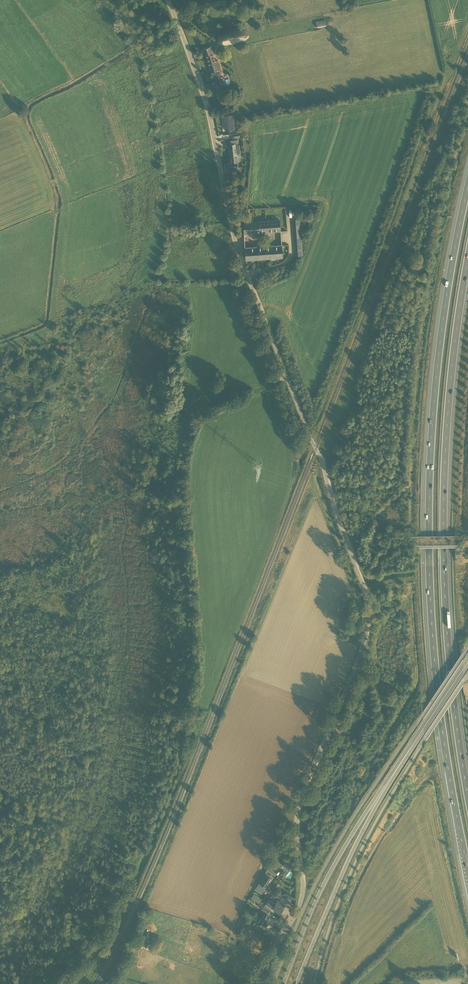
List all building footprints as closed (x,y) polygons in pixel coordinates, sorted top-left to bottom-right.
[(318,28),(326,26),(325,19),(316,21),(318,28)] [(221,41),(246,36),(244,28),(239,29),(220,33),(221,41)] [(218,73),(219,73),(222,72),(218,60),(215,61),(211,47),(203,49),(204,55),(206,54),(211,72),(218,70),(218,73)] [(223,77),(220,77),(217,78),(220,87),(226,85),(223,77)] [(233,115),(224,116),(225,130),(234,129),(233,115)] [(231,163),(237,162),(240,162),(240,160),(241,160),(239,143),(238,143),(238,139),(229,141),(230,144),(229,144),(231,163)] [(227,163),(228,169),(237,168),(238,172),(244,171),(243,167),(238,167),(237,162),(231,163),(227,163)] [(280,231),(281,231),(280,220),(266,221),(266,224),(266,232),(280,231)] [(253,222),(254,232),(266,232),(266,224),(266,221),(253,222)] [(254,232),(253,222),(243,222),(244,233),(254,232)] [(269,246),(267,246),(267,244),(257,245),(257,247),(258,259),(270,258),(269,246)] [(271,246),(271,245),(271,244),(269,244),(269,246),(270,258),(283,257),(282,245),(281,245),(271,246)] [(255,259),(258,259),(257,247),(245,248),(245,258),(245,260),(255,259)] [(292,862),(290,861),(290,862),(286,859),(282,865),(289,870),(293,864),(291,863),(292,862)] [(272,878),(266,874),(260,883),(266,887),(272,878)] [(254,894),(252,898),(260,902),(262,898),(254,894)] [(270,899),(265,906),(273,912),(275,909),(279,912),(284,905),(277,900),(275,902),(270,899)] [(275,920),(269,916),(270,916),(265,912),(262,918),(271,925),(272,924),(273,923),(273,922),(273,921),(275,920)] [(271,925),(262,918),(258,924),(262,927),(263,926),(268,930),(269,928),(270,927),(271,926),(271,925)]
